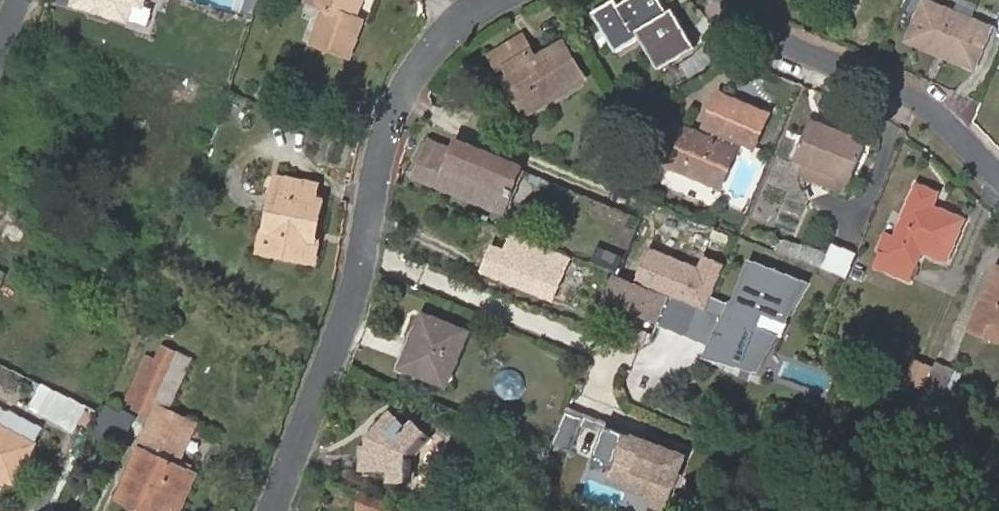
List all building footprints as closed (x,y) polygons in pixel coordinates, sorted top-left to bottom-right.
[(73,3),(159,27),(167,0),(73,0),(73,3)] [(319,20),(311,44),(348,57),(361,19),(355,16),(361,0),(318,0),(316,5),(323,7),(328,9),(324,21),(319,20)] [(661,6),(658,0),(618,0),(615,2),(614,0),(606,0),(589,9),(611,46),(635,32),(656,67),(693,46),(671,8),(665,11),(659,14),(656,9),(661,6)] [(934,0),(926,0),(911,38),(978,65),(993,24),(934,0)] [(665,11),(661,6),(656,9),(659,14),(665,11)] [(323,7),(319,20),(324,21),(328,9),(323,7)] [(526,84),(535,100),(577,75),(559,43),(532,59),(519,36),(492,50),(500,64),(506,61),(512,71),(505,75),(514,91),(526,84)] [(697,49),(673,63),(683,82),(704,70),(722,48),(707,38),(701,46),(697,49)] [(523,106),(535,100),(526,84),(514,91),(523,106)] [(684,127),(668,168),(718,185),(734,145),(725,142),(728,133),(753,142),(765,109),(716,91),(704,123),(718,129),(714,138),(684,127)] [(805,158),(850,175),(864,140),(838,131),(839,127),(808,114),(793,153),(805,158)] [(646,160),(668,168),(684,127),(664,119),(646,160)] [(472,156),(451,147),(429,138),(414,171),(502,207),(518,165),(499,158),(495,166),(483,161),(487,153),(475,148),(472,156)] [(455,140),(451,147),(472,156),(475,148),(455,140)] [(495,166),(499,158),(487,153),(483,161),(495,166)] [(850,175),(805,158),(803,163),(802,171),(845,187),(850,175)] [(273,177),(269,196),(282,198),(286,179),(273,177)] [(282,198),(269,196),(257,252),(307,261),(311,238),(307,237),(308,230),(313,231),(319,200),(312,199),(314,184),(286,179),(282,198)] [(917,182),(888,252),(878,248),(871,264),(912,279),(918,265),(915,264),(922,247),(946,256),(962,215),(931,202),(936,190),(917,182)] [(0,220),(0,244),(16,251),(27,225),(2,215),(0,220)] [(511,253),(517,237),(510,235),(504,250),(511,253)] [(550,294),(566,257),(517,237),(511,253),(504,250),(490,244),(481,264),(550,294)] [(854,254),(831,244),(821,268),(844,277),(854,254)] [(635,271),(705,300),(714,276),(645,248),(635,271)] [(728,304),(723,316),(702,307),(695,305),(686,328),(714,339),(705,360),(747,377),(758,348),(765,351),(772,332),(787,338),(792,323),(778,317),(785,301),(791,304),(801,281),(752,261),(734,306),(728,304)] [(998,300),(998,268),(986,296),(998,302),(998,300)] [(652,319),(663,291),(632,279),(611,270),(609,275),(647,289),(639,307),(646,309),(644,316),(652,319)] [(632,279),(663,291),(702,307),(705,300),(635,271),(632,279)] [(600,298),(644,316),(646,309),(639,307),(647,289),(609,275),(600,298)] [(998,323),(998,300),(998,302),(986,296),(973,329),(986,334),(991,320),(998,323)] [(468,333),(422,315),(400,369),(445,387),(468,333)] [(998,339),(998,335),(998,323),(991,320),(986,334),(998,339)] [(132,404),(147,410),(151,401),(174,349),(159,343),(153,357),(143,353),(123,395),(135,399),(132,404)] [(151,401),(155,403),(165,407),(188,355),(174,349),(151,401)] [(934,362),(923,387),(942,395),(947,383),(953,370),(934,362)] [(45,379),(31,404),(77,428),(90,403),(45,379)] [(954,386),(947,383),(942,395),(949,397),(954,386)] [(99,424),(126,437),(137,414),(110,401),(99,424)] [(141,438),(137,446),(173,461),(191,418),(165,407),(155,403),(140,437),(141,438)] [(14,430),(33,440),(41,424),(0,404),(0,423),(14,430)] [(388,414),(378,426),(384,431),(375,441),(374,446),(366,446),(361,446),(360,470),(390,471),(390,483),(413,483),(413,491),(435,491),(453,446),(435,431),(432,435),(414,420),(407,428),(388,414)] [(567,454),(580,421),(561,415),(549,447),(567,454)] [(14,430),(0,423),(0,462),(14,430)] [(384,431),(378,426),(367,438),(366,446),(374,446),(375,441),(384,431)] [(14,430),(0,462),(0,475),(13,481),(33,440),(14,430)] [(666,503),(682,459),(641,444),(639,450),(626,445),(628,439),(602,430),(588,466),(607,473),(605,479),(625,486),(625,488),(666,503)] [(639,450),(641,444),(628,439),(626,445),(639,450)] [(192,470),(173,461),(137,446),(114,496),(146,510),(162,510),(163,508),(169,510),(175,510),(192,470)] [(356,492),(351,506),(363,510),(405,510),(356,492)]
